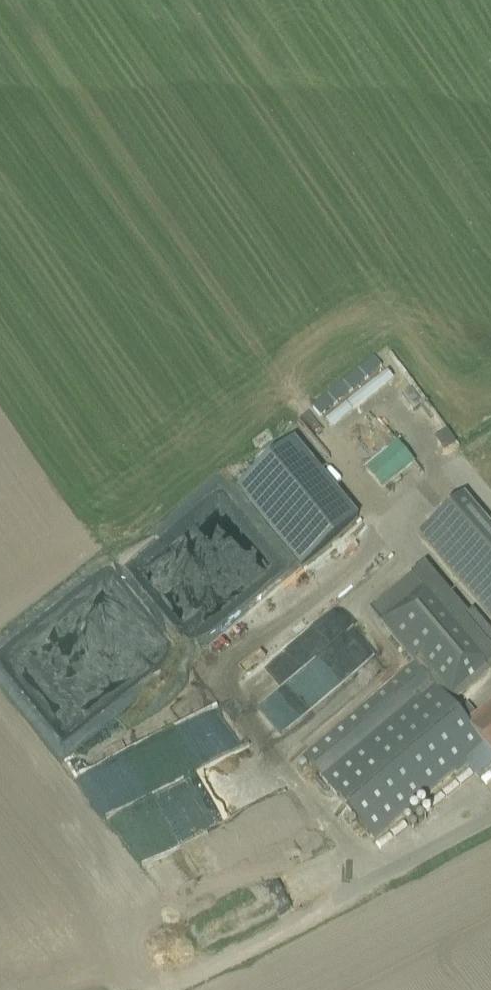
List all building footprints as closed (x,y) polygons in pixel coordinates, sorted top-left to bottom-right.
[(371,392),(387,381),(372,360),(337,385),(344,395),(319,413),(329,428),(374,397),(371,392)] [(419,395),(382,420),(406,454),(437,432),(444,442),(449,438),(419,395)] [(272,460),(235,490),(256,515),(315,468),(294,442),(272,460)] [(463,497),(419,535),(490,620),(490,530),(463,497)] [(220,512),(161,560),(174,576),(181,571),(210,607),(263,564),(220,512)] [(472,611),(467,616),(424,565),(411,575),(423,589),(380,625),(412,663),(417,659),(450,698),(488,665),(490,663),(490,634),(472,611)] [(423,589),(411,575),(368,611),(380,625),(423,589)] [(477,718),(467,705),(456,714),(414,665),(302,758),(360,825),(373,840),(455,771),(457,774),(470,763),(482,777),(490,769),(490,754),(467,727),(477,718)] [(477,718),(467,727),(490,754),(490,707),(477,718)] [(133,861),(278,800),(256,748),(111,808),(133,861)]
